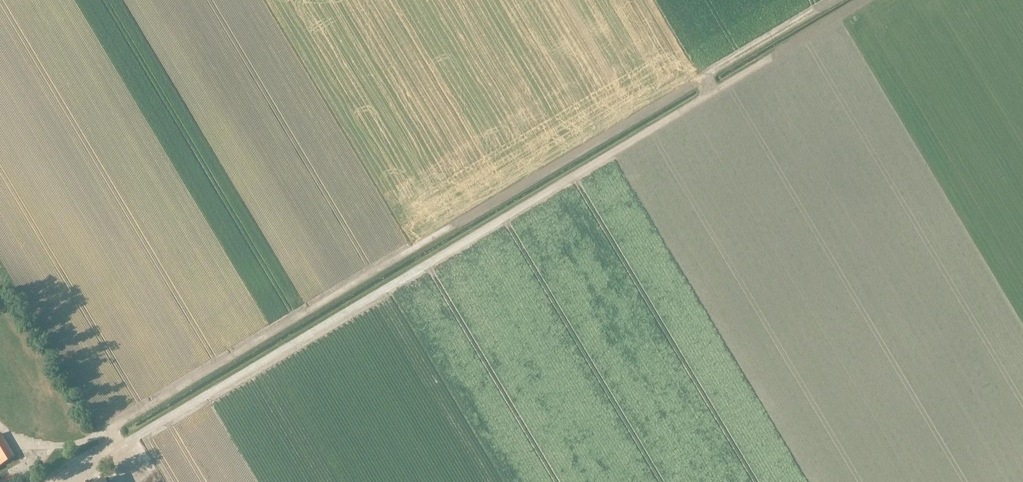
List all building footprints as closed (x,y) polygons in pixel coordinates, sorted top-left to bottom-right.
[(14,455),(1,433),(0,434),(0,463),(14,455)]
